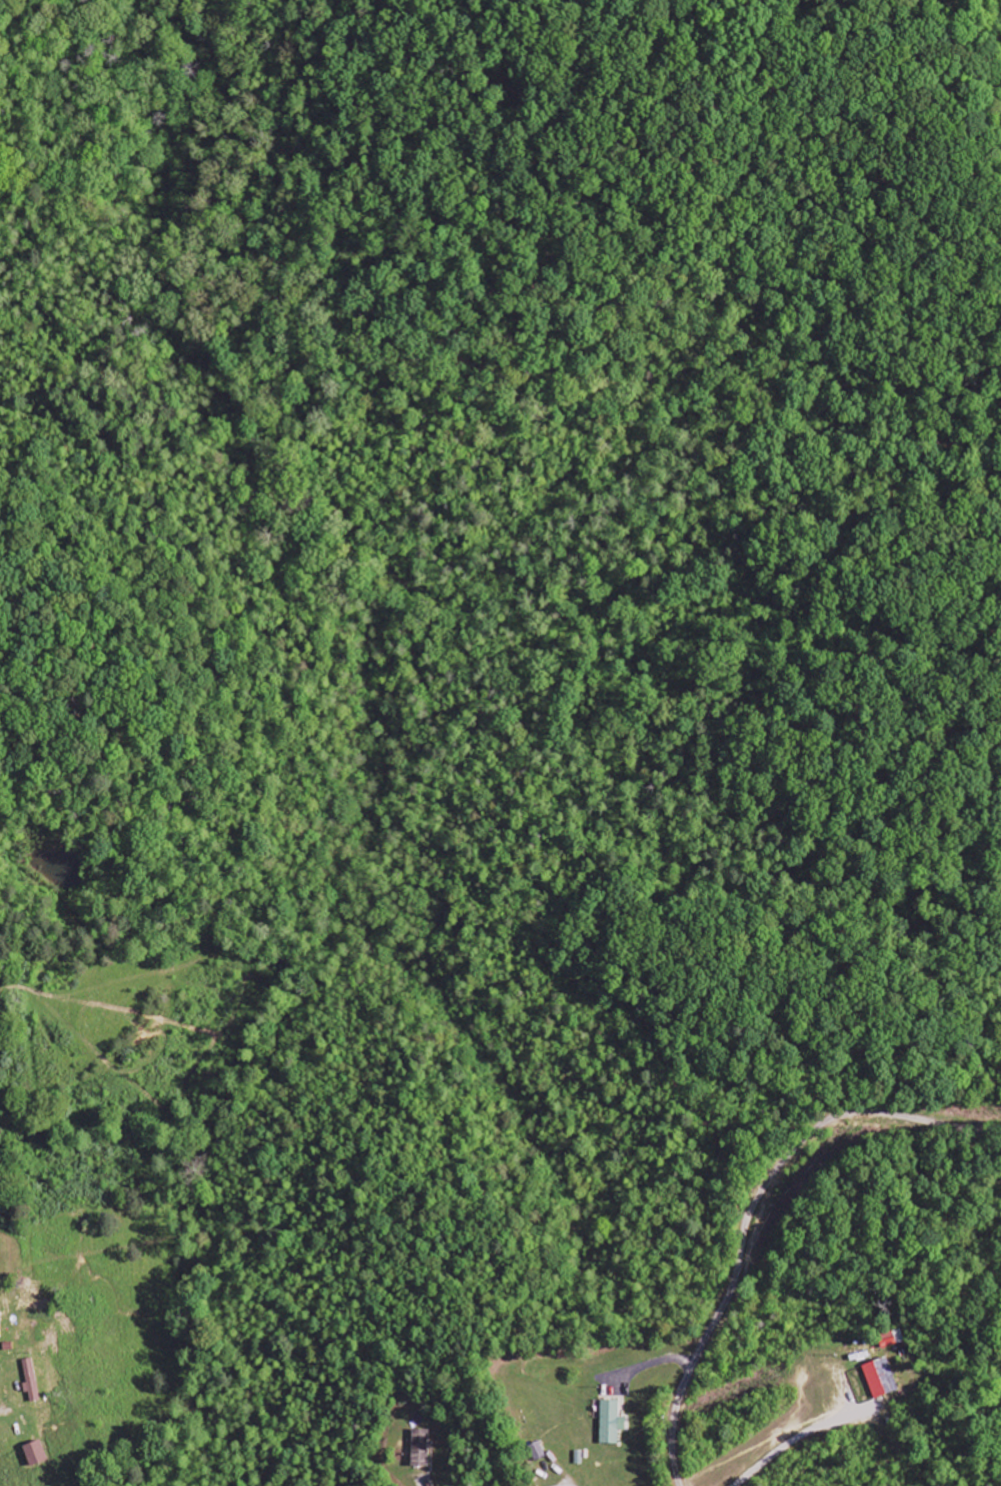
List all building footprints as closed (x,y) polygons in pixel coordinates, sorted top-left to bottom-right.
[(899,1391),(887,1358),(862,1367),(874,1400),(899,1391)] [(22,1361),(30,1403),(40,1401),(32,1359),(22,1361)] [(618,1431),(625,1431),(626,1418),(619,1418),(620,1401),(601,1401),(600,1445),(618,1445),(618,1431)] [(429,1431),(412,1431),(411,1467),(428,1468),(429,1431)] [(47,1464),(41,1442),(17,1448),(23,1469),(47,1464)]
